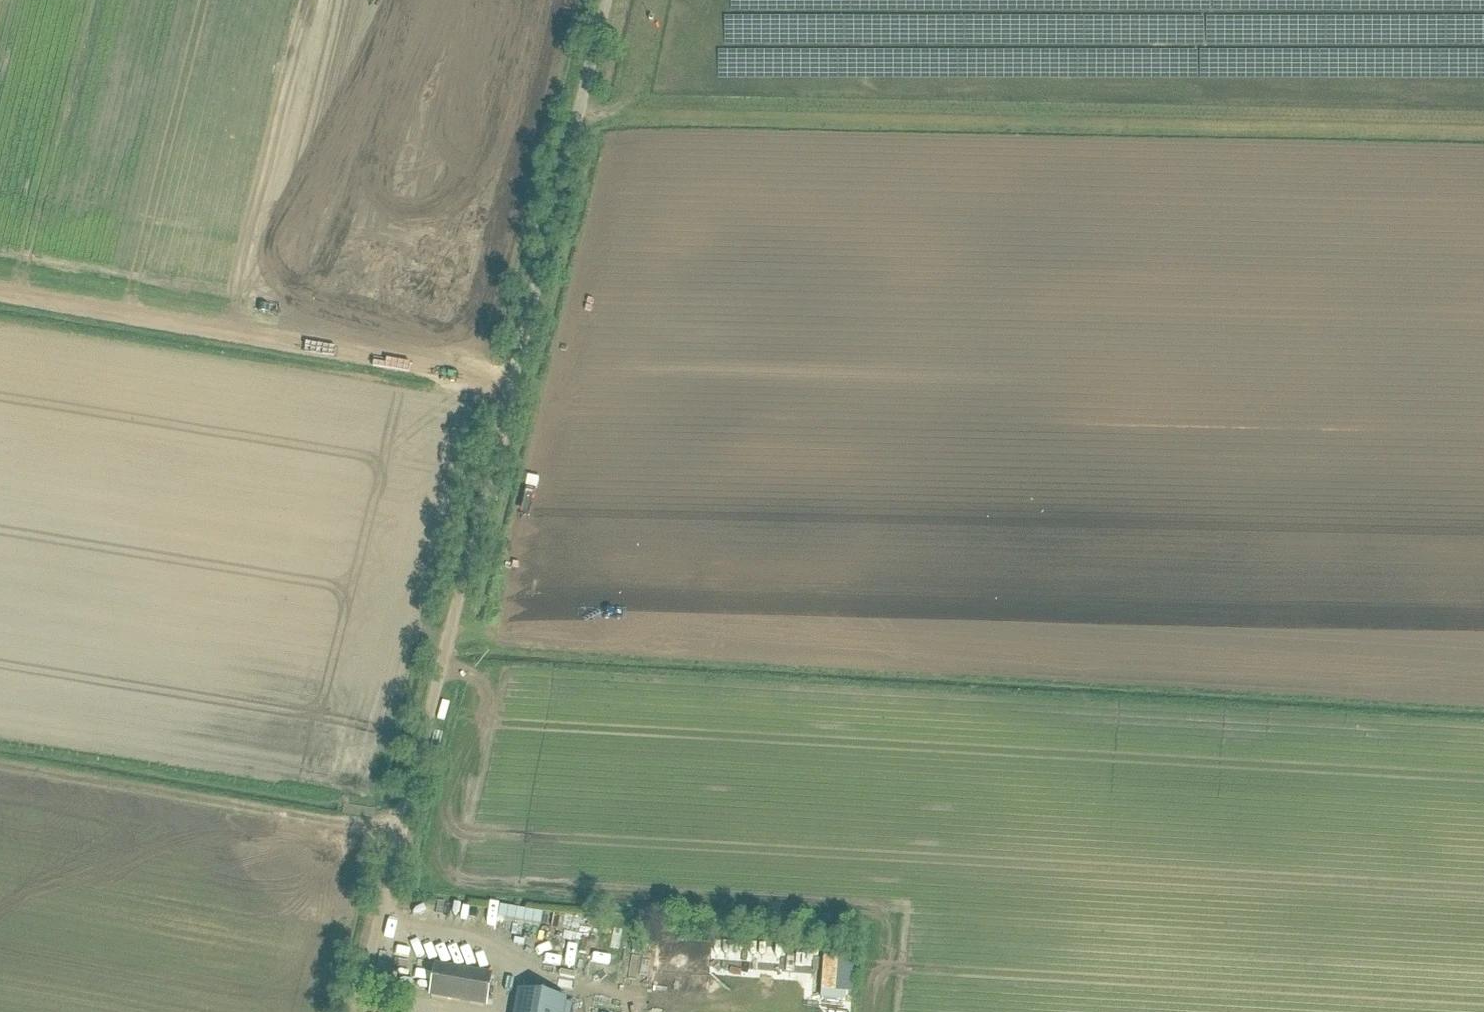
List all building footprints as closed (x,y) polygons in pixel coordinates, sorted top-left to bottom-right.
[(433,950),(431,961),(452,963),(454,953),(433,950)] [(590,965),(590,951),(578,950),(577,964),(590,965)] [(436,965),(430,997),(486,1007),(491,975),(436,965)] [(563,999),(522,992),(519,1011),(561,1011),(563,999)]
